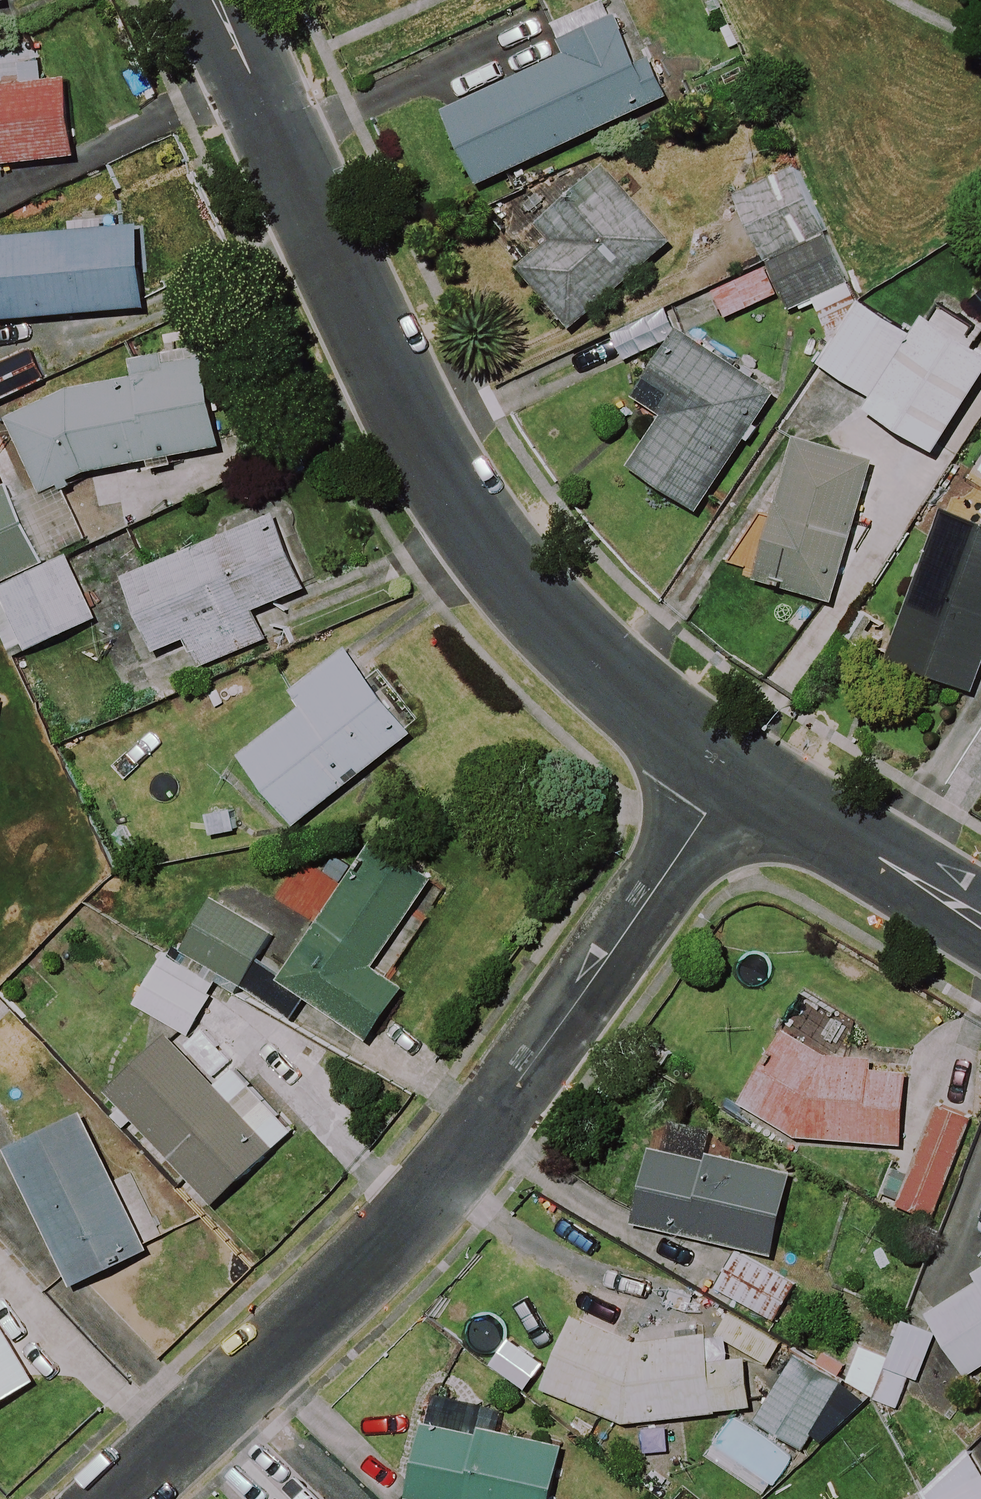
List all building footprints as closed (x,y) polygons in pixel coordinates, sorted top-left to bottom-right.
[(654,103),(614,18),(561,42),(567,55),(436,116),(470,189),(654,103)] [(57,83),(0,89),(0,167),(66,159),(57,83)] [(666,247),(603,169),(504,250),(568,328),(666,247)] [(729,202),(761,266),(701,297),(715,325),(776,294),(786,313),(842,284),(785,173),(729,202)] [(135,228),(0,241),(0,322),(142,309),(135,228)] [(818,370),(865,399),(859,408),(933,453),(980,377),(980,359),(922,322),(910,341),(857,308),(818,370)] [(771,398),(669,329),(649,358),(637,376),(671,399),(625,467),(694,513),(771,398)] [(44,380),(27,344),(0,357),(0,402),(44,380)] [(39,496),(83,475),(218,449),(201,365),(65,390),(5,420),(39,496)] [(871,466),(790,439),(743,578),(824,605),(871,466)] [(966,475),(980,484),(980,448),(966,475)] [(65,559),(87,549),(62,496),(15,518),(2,490),(0,491),(0,589),(65,559)] [(939,517),(884,660),(967,692),(980,655),(980,533),(939,517)] [(300,592),(269,519),(115,583),(146,656),(182,641),(195,670),(262,641),(251,613),(300,592)] [(0,589),(0,636),(10,658),(93,620),(65,559),(0,589)] [(408,736),(341,651),(286,694),(298,710),(235,759),(289,828),(408,736)] [(258,962),(271,940),(206,901),(171,959),(216,985),(351,1065),(398,986),(392,982),(425,926),(409,917),(429,883),(366,845),(338,892),(296,867),(274,903),(311,925),(281,976),(258,962)] [(216,985),(171,959),(161,953),(131,1004),(185,1037),(216,985)] [(208,1206),(269,1153),(292,1133),(232,1064),(209,1084),(167,1036),(106,1090),(208,1206)] [(908,1073),(773,1036),(752,1113),(900,1153),(886,1202),(940,1216),(966,1119),(900,1101),(908,1073)] [(141,1249),(76,1116),(2,1153),(68,1285),(141,1249)] [(788,1171),(639,1144),(623,1224),(733,1250),(713,1291),(776,1322),(797,1281),(770,1268),(788,1171)] [(969,1276),(973,1282),(920,1316),(960,1379),(980,1365),(980,1269),(969,1276)] [(555,1313),(526,1390),(621,1425),(746,1409),(739,1356),(705,1360),(702,1336),(639,1344),(555,1313)] [(933,1338),(900,1322),(882,1357),(861,1347),(841,1385),(894,1412),(933,1338)] [(0,1328),(0,1401),(34,1379),(0,1328)] [(834,1396),(793,1366),(751,1422),(792,1452),(834,1396)] [(416,1420),(401,1498),(549,1498),(558,1447),(416,1420)] [(920,1498),(980,1498),(980,1475),(968,1452),(919,1496),(920,1498)]
